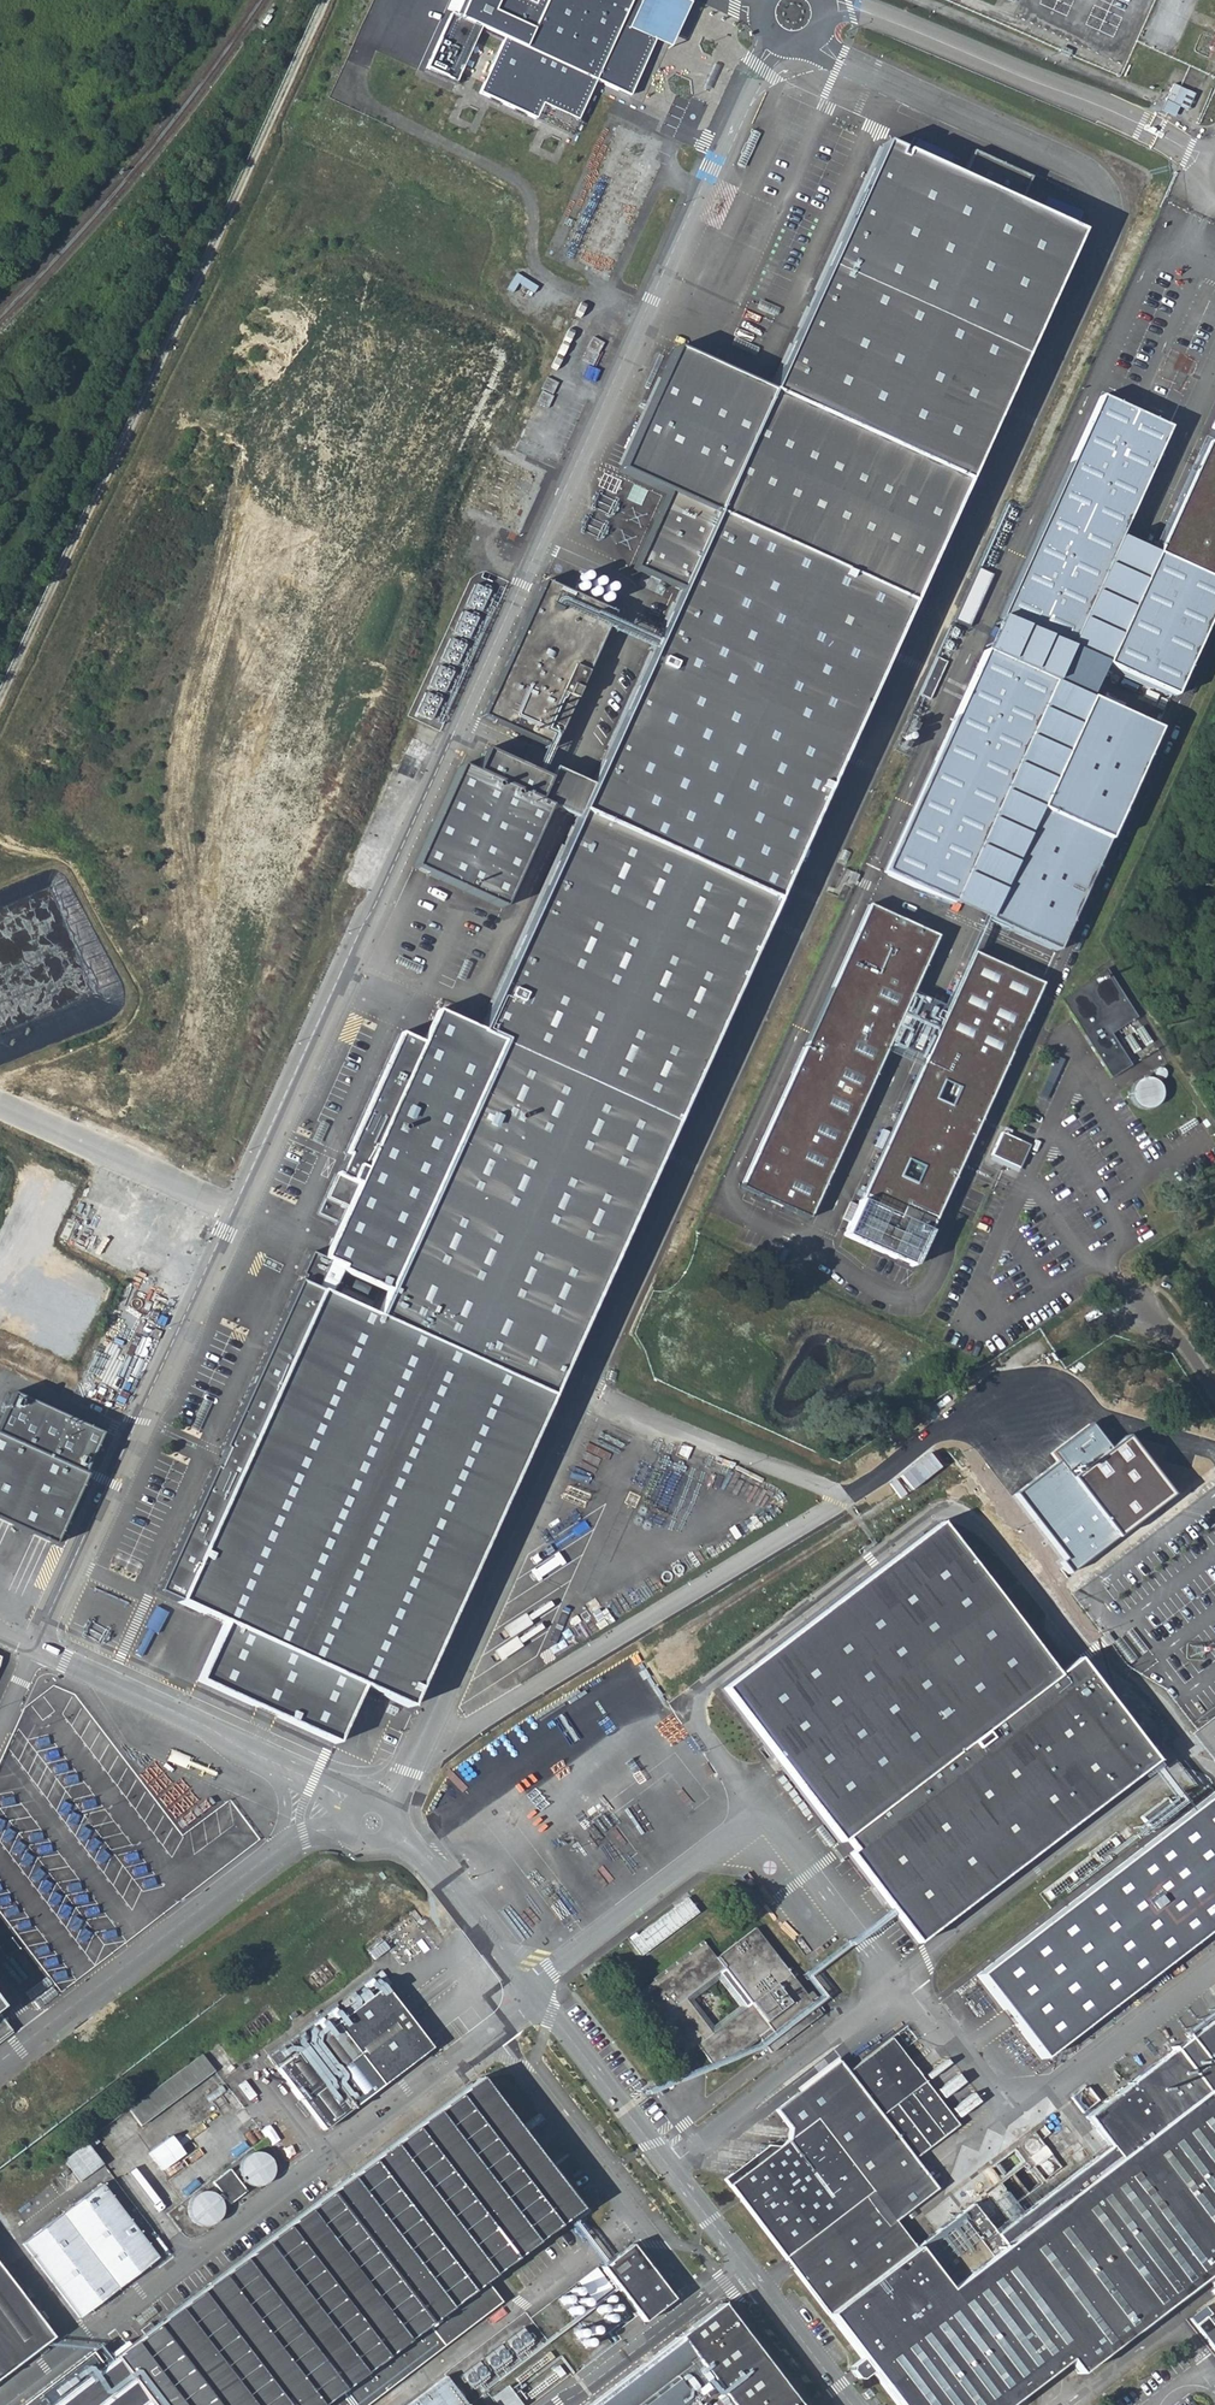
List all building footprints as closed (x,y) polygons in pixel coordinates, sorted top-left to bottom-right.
[(432,71),(456,82),(482,26),(510,39),(485,93),(538,117),(544,106),(586,125),(604,87),(634,101),(659,48),(677,56),(700,6),(688,0),(454,0),(449,11),(458,15),(432,71)] [(1173,83),(1162,110),(1175,116),(1180,105),(1187,108),(1194,92),(1173,83)] [(657,146),(625,132),(571,249),(622,272),(670,166),(652,158),(657,146)] [(592,788),(577,821),(480,1037),(440,1019),(427,1047),(406,1038),(355,1153),(357,1154),(348,1174),(346,1173),(335,1197),(355,1206),(320,1287),(550,1387),(778,905),(1074,230),(1015,208),(1027,180),(971,155),(958,182),(881,148),(771,395),(672,350),(617,473),(667,495),(633,571),(680,592),(592,788)] [(883,876),(963,912),(1058,954),(1158,732),(1088,701),(1102,670),(1171,701),(1214,604),(1214,454),(1202,448),(1152,559),(1132,550),(1116,543),(1166,432),(1096,401),(997,623),(1066,654),(1052,685),(983,654),(883,876)] [(627,520),(642,526),(648,510),(632,505),(627,520)] [(472,582),(420,717),(444,726),(496,591),(472,582)] [(613,616),(539,582),(478,718),(552,751),(613,616)] [(456,767),(410,869),(499,909),(545,807),(534,802),(544,780),(481,752),(471,774),(456,767)] [(573,780),(549,769),(544,780),(534,802),(545,807),(557,812),(577,821),(592,788),(573,780)] [(939,938),(869,907),(742,1190),(811,1221),(939,938)] [(974,954),(847,1237),(917,1268),(1044,985),(974,954)] [(1142,1022),(1108,971),(1062,1002),(1114,1082),(1135,1068),(1116,1039),(1142,1022)] [(1148,1111),(1166,1093),(1147,1074),(1129,1092),(1148,1111)] [(998,1136),(989,1157),(1016,1169),(1025,1149),(998,1136)] [(320,1287),(293,1275),(154,1582),(222,1614),(195,1673),(332,1734),(357,1673),(405,1696),(550,1387),(320,1287)] [(0,1402),(0,1517),(53,1540),(99,1436),(3,1394),(0,1402)] [(1020,1494),(1072,1572),(1178,1495),(1132,1435),(1115,1448),(1094,1420),(1054,1453),(1060,1461),(1020,1494)] [(932,1520),(718,1686),(837,1838),(841,1834),(851,1846),(846,1850),(915,1939),(1152,1754),(1074,1653),(1050,1672),(932,1520)] [(938,1973),(1015,2076),(1214,1910),(1214,1800),(1190,1769),(938,1973)] [(641,1957),(702,1914),(689,1895),(628,1939),(641,1957)] [(700,2068),(754,2052),(827,1997),(815,1981),(801,1985),(758,1928),(752,1930),(722,1952),(716,1954),(704,1939),(639,1989),(677,2038),(682,2055),(697,2044),(704,2053),(696,2059),(699,2063),(700,2068)] [(322,2030),(315,2021),(270,2055),(324,2129),(432,2049),(388,1988),(338,2024),(330,2012),(320,2019),(329,2031),(309,2045),(306,2042),(322,2030)] [(1171,2044),(1197,2079),(1214,2103),(1214,2010),(1171,2044)] [(895,2036),(851,2068),(842,2055),(779,2104),(793,2123),(792,2133),(782,2140),(772,2140),(770,2151),(760,2150),(758,2160),(747,2159),(744,2168),(737,2166),(733,2169),(726,2174),(787,2252),(830,2310),(917,2242),(888,2205),(929,2172),(917,2157),(960,2123),(959,2121),(958,2120),(895,2035),(895,2036)] [(1187,2291),(1214,2327),(1214,2103),(1197,2079),(1171,2044),(1088,2109),(1083,2113),(1106,2142),(1049,2186),(1128,2304),(1139,2321),(1151,2312),(1154,2317),(1187,2291)] [(207,2051),(133,2105),(146,2122),(220,2068),(207,2051)] [(113,2341),(165,2404),(352,2404),(493,2292),(476,2270),(568,2198),(466,2069),(389,2129),(113,2341)] [(163,2169),(185,2152),(172,2134),(149,2151),(163,2169)] [(64,2158),(80,2181),(104,2163),(88,2141),(64,2158)] [(238,2158),(246,2187),(278,2178),(269,2149),(238,2158)] [(229,2168),(213,2180),(228,2202),(245,2189),(229,2168)] [(105,2180),(26,2237),(82,2313),(160,2255),(105,2180)] [(203,2228),(227,2209),(208,2186),(184,2205),(203,2228)] [(984,2189),(917,2242),(830,2310),(863,2353),(853,2361),(853,2365),(859,2373),(864,2374),(874,2366),(903,2404),(1001,2404),(1064,2355),(1128,2304),(1049,2186),(1007,2219),(984,2189)] [(644,2322),(673,2300),(629,2244),(600,2266),(644,2322)] [(55,2334),(0,2259),(0,2375),(55,2334)] [(723,2301),(678,2336),(588,2404),(803,2404),(723,2301)] [(525,2325),(461,2373),(475,2392),(539,2344),(525,2325)] [(113,2341),(34,2404),(165,2404),(113,2341)] [(559,2364),(528,2387),(538,2400),(569,2377),(559,2364)] [(464,2402),(445,2377),(408,2404),(460,2404),(464,2402)] [(491,2395),(498,2404),(523,2404),(508,2383),(491,2395)]
